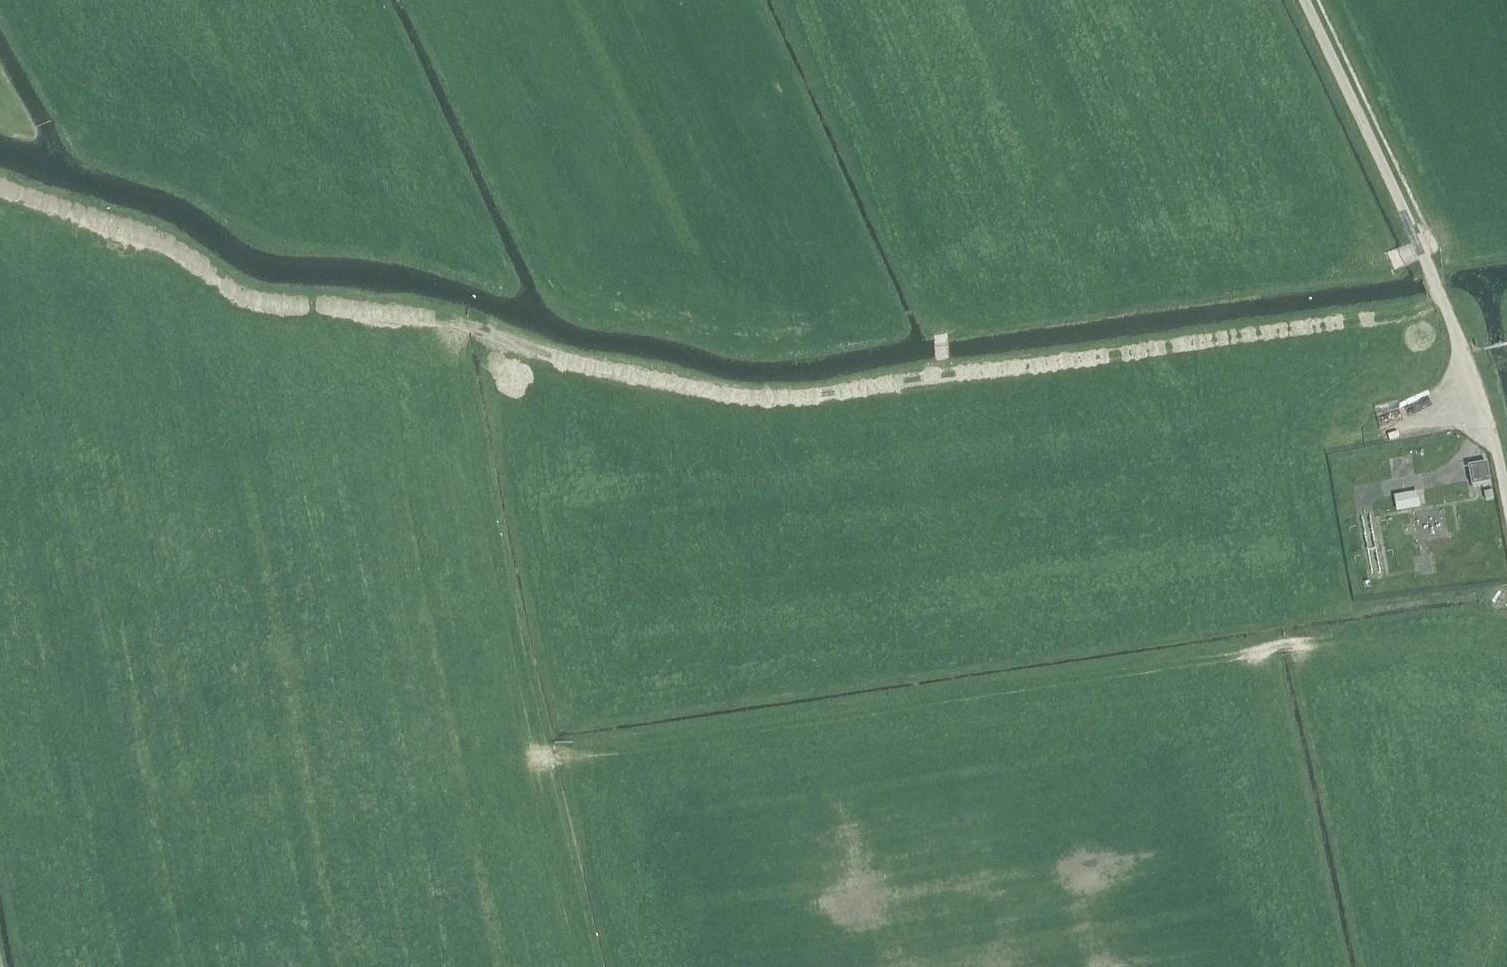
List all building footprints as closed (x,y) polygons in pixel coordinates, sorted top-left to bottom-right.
[(1468,466),(1472,485),(1490,482),(1487,463),(1468,466)] [(1391,495),(1394,511),(1418,507),(1415,490),(1391,495)]
